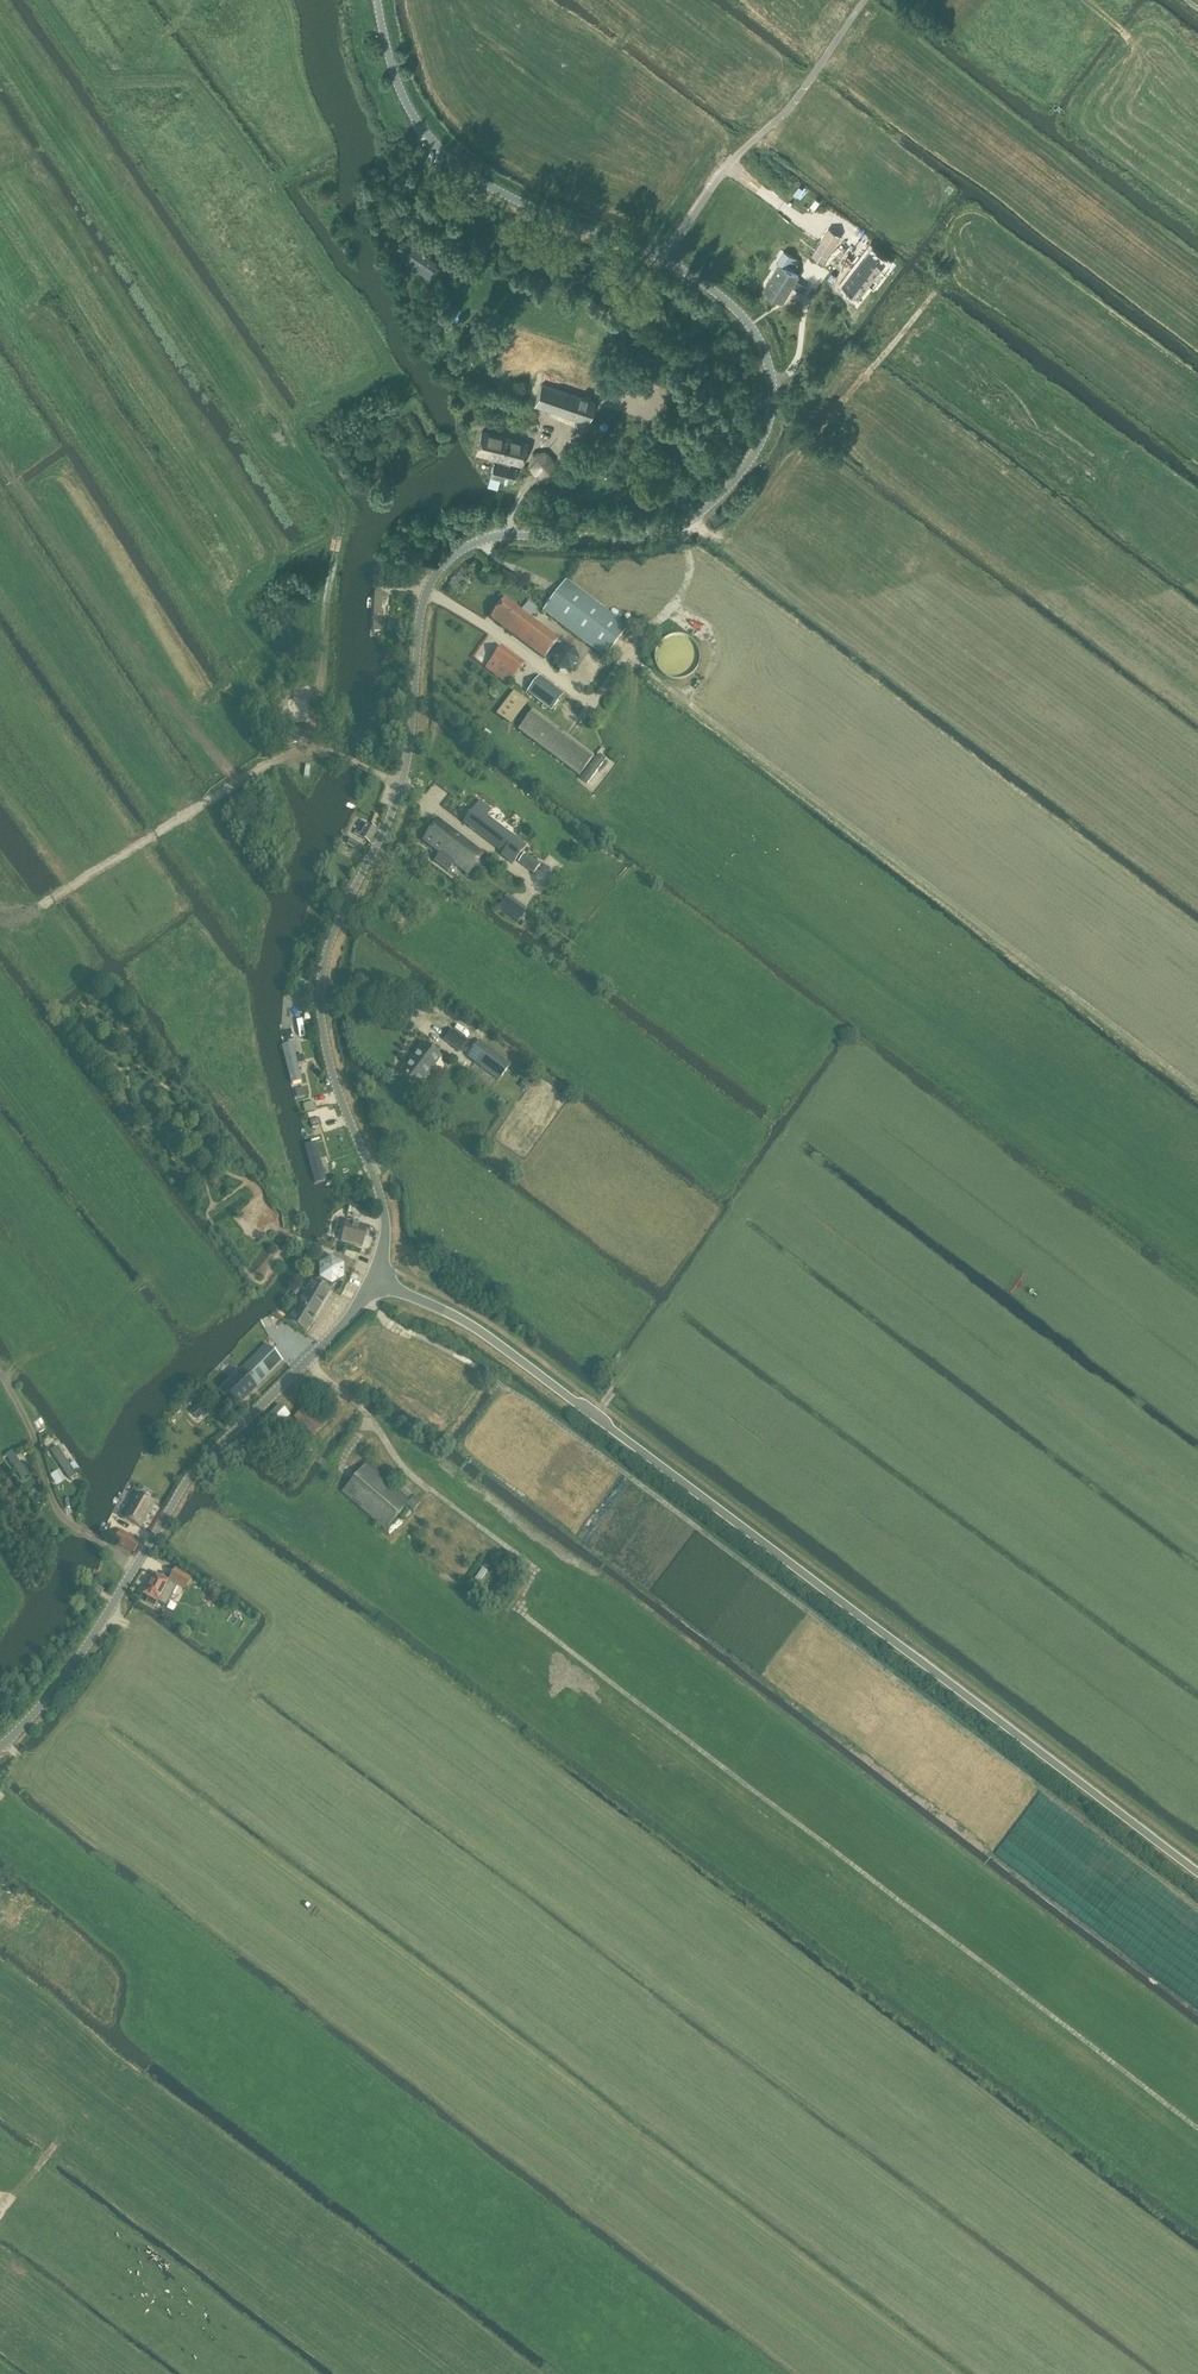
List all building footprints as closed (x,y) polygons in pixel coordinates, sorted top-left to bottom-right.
[(822,239),(812,255),(825,262),(834,247),(822,240),(822,239)] [(434,267),(436,263),(402,240),(396,249),(408,257),(405,262),(432,280),(440,269),(439,268),(438,270),(434,267)] [(780,264),(763,291),(782,303),(792,287),(803,294),(808,288),(796,280),(799,276),(792,272),(800,261),(785,251),(777,263),(780,264)] [(865,258),(844,286),(859,298),(869,285),(880,270),(881,269),(874,264),(875,263),(872,261),(872,262),(865,258)] [(587,424),(594,403),(542,384),(534,406),(587,424)] [(521,466),(527,444),(481,431),(475,454),(497,460),(496,464),(492,463),(487,486),(497,489),(499,479),(512,483),(516,469),(507,466),(508,463),(521,466)] [(605,658),(627,627),(566,581),(543,611),(605,658)] [(373,636),(385,636),(385,595),(373,595),(373,636)] [(528,603),(521,613),(505,601),(490,620),(544,659),(558,640),(530,619),(536,609),(528,603)] [(692,640),(690,639),(688,638),(687,637),(685,636),(683,635),(681,635),(679,635),(677,635),(675,635),(673,635),(671,635),(669,636),(667,637),(665,638),(664,639),(662,640),(661,641),(659,643),(658,644),(657,646),(656,648),(655,650),(655,652),(654,653),(654,655),(654,657),(654,659),(654,661),(655,663),(655,665),(656,667),(657,669),(658,671),(659,672),(661,674),(662,675),(664,676),(666,677),(667,678),(669,679),(671,680),(673,680),(675,680),(677,680),(679,680),(681,680),(683,680),(685,679),(687,678),(688,677),(690,676),(692,675),(693,674),(695,672),(696,671),(697,669),(698,667),(699,665),(699,663),(700,661),(700,659),(700,657),(700,655),(700,653),(699,651),(699,650),(698,648),(697,646),(696,644),(695,643),(693,641),(692,640)] [(508,686),(524,665),(501,648),(485,669),(508,686)] [(579,662),(574,649),(561,648),(553,659),(558,672),(571,673),(579,662)] [(550,710),(562,694),(539,677),(527,693),(550,710)] [(508,723),(524,702),(513,693),(497,714),(508,723)] [(579,776),(593,757),(533,712),(518,731),(579,776)] [(587,784),(605,760),(599,756),(581,780),(587,784)] [(525,846),(487,817),(491,810),(480,802),(463,823),(503,853),(501,856),(513,865),(526,847),(525,846)] [(484,856),(438,820),(423,839),(441,853),(435,859),(449,871),(453,865),(466,874),(465,876),(467,878),(468,876),(469,875),(465,872),(480,854),(483,856),(484,856)] [(370,843),(377,830),(362,821),(355,835),(370,843)] [(357,849),(360,844),(350,839),(347,844),(357,849)] [(540,866),(525,854),(518,863),(534,875),(540,866)] [(506,914),(513,904),(506,899),(498,908),(506,914)] [(460,1051),(467,1042),(452,1030),(445,1040),(460,1051)] [(499,1080),(511,1065),(480,1041),(468,1057),(499,1080)] [(431,1070),(441,1057),(423,1044),(401,1073),(418,1087),(425,1078),(427,1080),(429,1080),(434,1074),(433,1071),(431,1070)] [(290,1085),(302,1081),(292,1046),(280,1049),(290,1085)] [(296,1091),(298,1099),(306,1097),(304,1089),(296,1091)] [(314,1103),(306,1104),(304,1105),(306,1112),(308,1112),(315,1110),(314,1103)] [(316,1187),(327,1184),(315,1145),(304,1149),(316,1187)] [(346,1222),(341,1242),(362,1247),(367,1227),(346,1222)] [(319,1279),(315,1281),(326,1287),(328,1284),(331,1286),(343,1279),(343,1265),(332,1258),(319,1265),(319,1279)] [(306,1331),(331,1290),(326,1287),(313,1280),(289,1321),(306,1331)] [(236,1373),(223,1387),(240,1404),(283,1360),(266,1343),(243,1367),(236,1373)] [(275,1431),(291,1416),(280,1405),(264,1420),(275,1431)] [(57,1448),(51,1452),(70,1481),(76,1476),(73,1472),(78,1469),(74,1463),(69,1466),(57,1448)] [(12,1452),(6,1457),(21,1479),(28,1475),(12,1452)] [(367,1464),(342,1493),(385,1530),(406,1506),(413,1512),(421,1502),(414,1496),(410,1501),(367,1464)] [(140,1528),(155,1504),(137,1493),(123,1518),(140,1528)] [(132,1553),(139,1541),(120,1531),(114,1542),(132,1553)] [(185,1588),(191,1577),(176,1568),(169,1579),(185,1588)] [(154,1575),(144,1593),(150,1596),(149,1597),(146,1602),(146,1603),(154,1607),(154,1606),(157,1601),(158,1600),(167,1605),(177,1586),(155,1574),(154,1575)] [(100,1596),(103,1592),(98,1588),(95,1592),(100,1596)]
